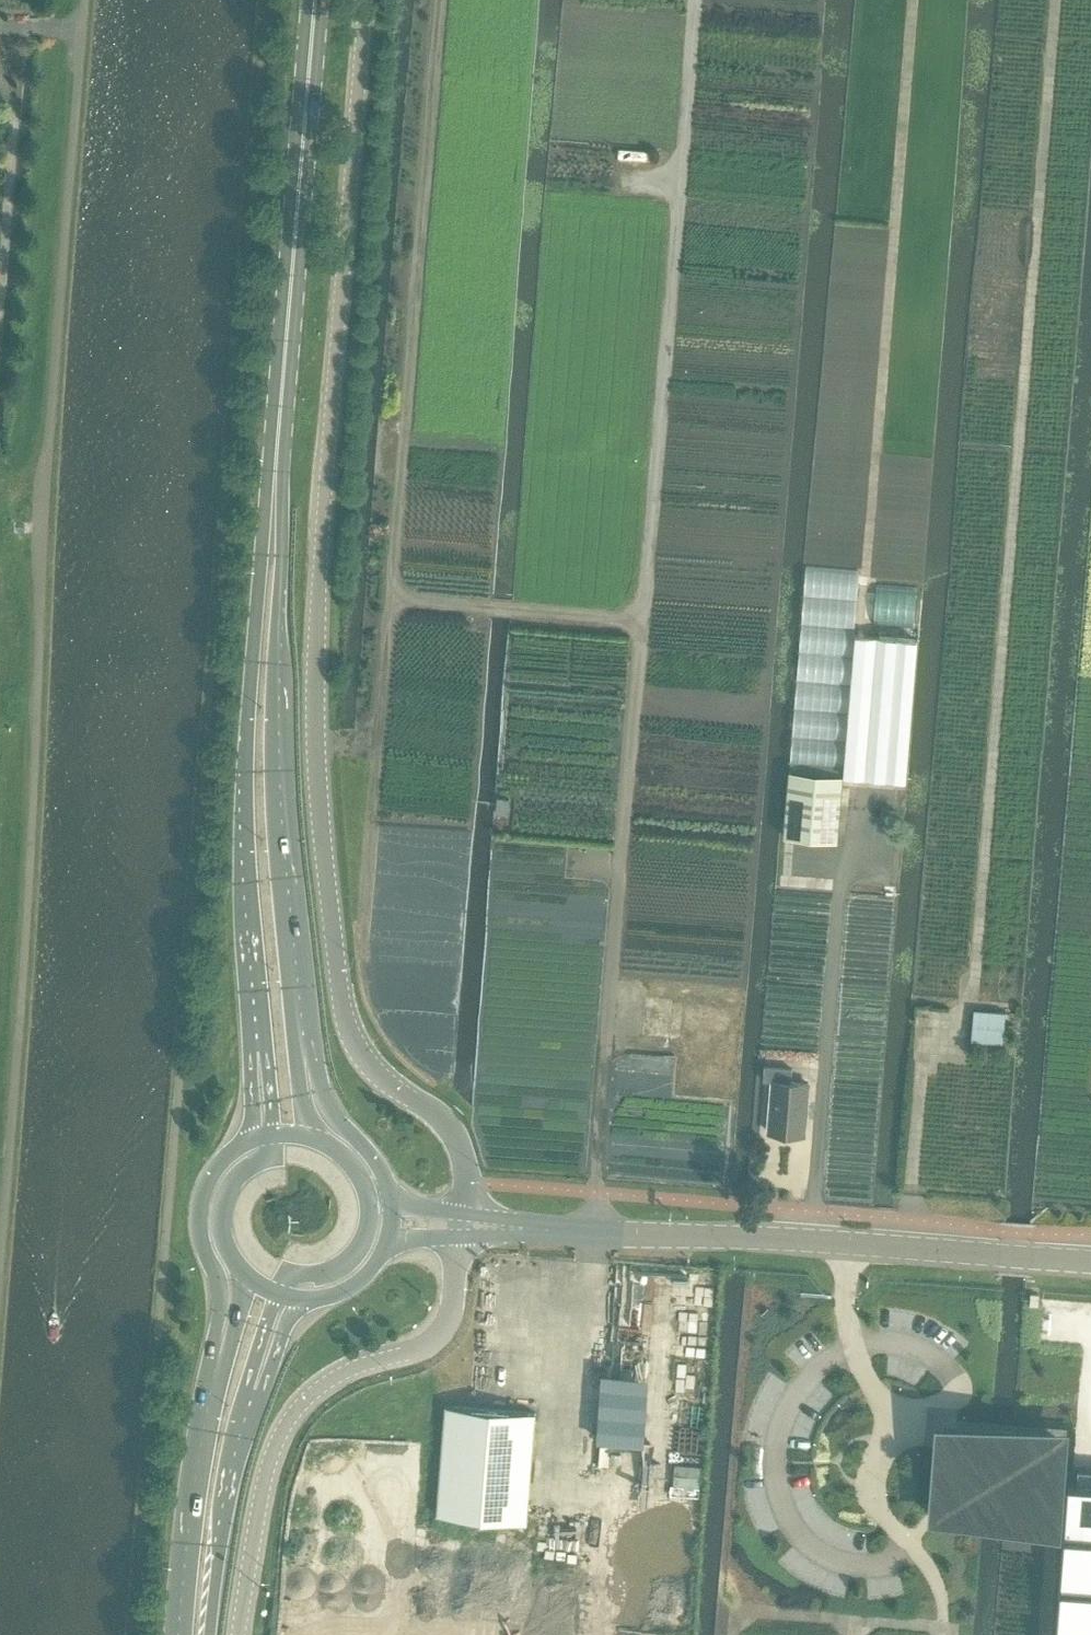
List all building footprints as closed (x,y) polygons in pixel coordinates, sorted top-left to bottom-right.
[(916,639),(854,634),(843,775),(905,780),(916,639)] [(789,771),(783,836),(837,840),(842,775),(789,771)] [(498,797),(497,813),(508,814),(509,798),(498,797)] [(974,1009),(971,1037),(1004,1040),(1006,1012),(974,1009)] [(771,1080),(767,1130),(803,1133),(807,1082),(790,1080),(791,1067),(764,1065),(763,1079),(771,1080)] [(447,1404),(438,1515),(524,1522),(533,1411),(447,1404)] [(939,1510),(979,1513),(1012,1515),(1052,1518),(1052,1514),(1063,1515),(1066,1515),(1064,1535),(1057,1634),(1090,1634),(1090,1468),(1078,1467),(1077,1482),(1068,1481),(1068,1484),(1065,1484),(1055,1483),(1058,1437),(1018,1434),(985,1431),(956,1429),(945,1428),(940,1501),(939,1510)]
